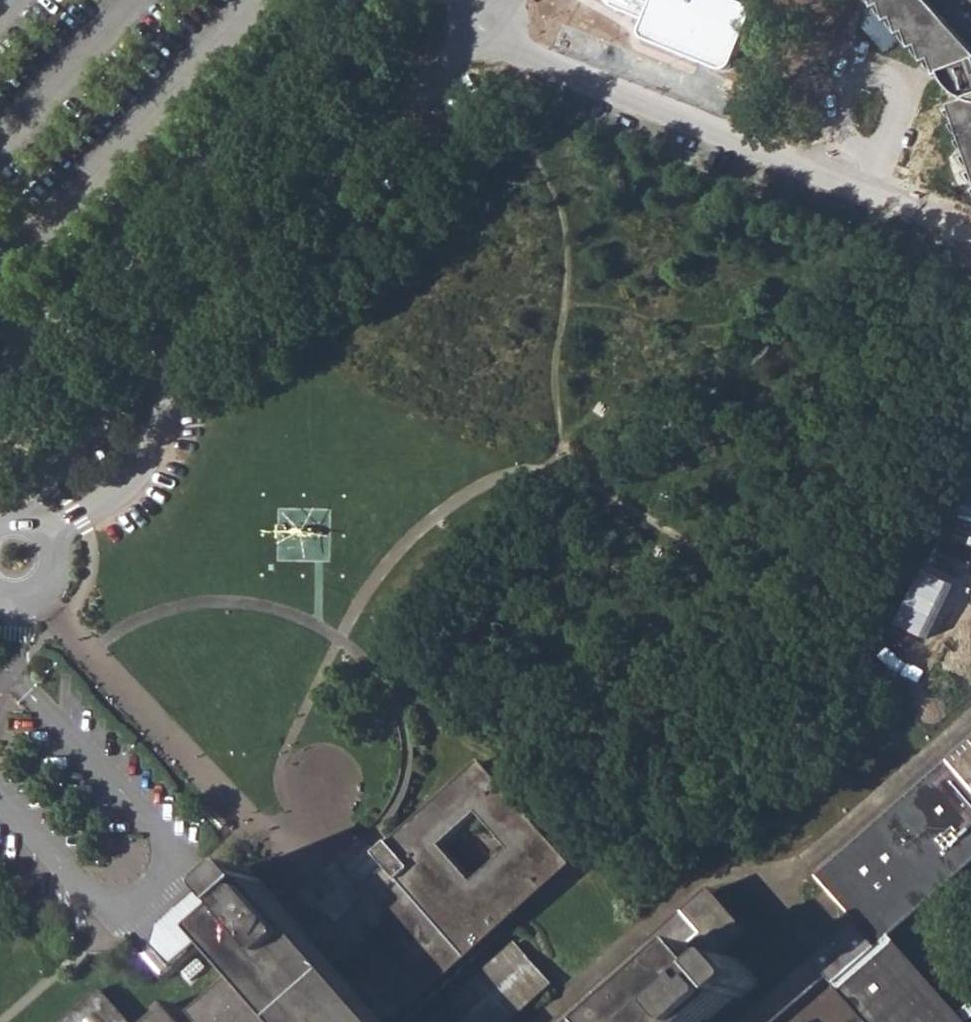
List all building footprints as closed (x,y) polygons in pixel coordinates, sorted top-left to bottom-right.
[(635,32),(719,73),(729,65),(747,18),(744,4),(733,0),(600,0),(639,17),(635,32)] [(942,7),(928,16),(920,23),(917,26),(908,37),(902,51),(948,72),(950,89),(955,103),(957,109),(967,131),(957,136),(970,180),(970,0),(954,0),(942,7)] [(939,99),(943,113),(957,109),(955,103),(950,89),(948,72),(902,51),(908,37),(917,26),(920,23),(906,12),(861,26),(865,46),(874,44),(880,59),(885,58),(891,76),(905,75),(908,89),(921,88),(926,100),(939,99)] [(825,870),(863,915),(745,1021),(970,1021),(970,1008),(934,966),(936,964),(911,934),(893,949),(885,940),(970,864),(970,738),(825,870)] [(413,1012),(588,854),(496,752),(389,847),(400,859),(376,882),(369,876),(343,900),(344,915),(325,929),(265,862),(259,861),(239,880),(237,886),(249,900),(224,923),(260,965),(253,971),(248,976),(242,971),(205,1006),(207,1011),(202,1014),(182,994),(151,1021),(423,1021),(413,1012)] [(729,1014),(764,979),(769,970),(752,952),(744,947),(767,924),(728,880),(567,1021),(736,1021),(729,1014)] [(569,965),(531,925),(426,1021),(506,1021),(569,965)] [(110,981),(66,1021),(149,1021),(110,981)]
